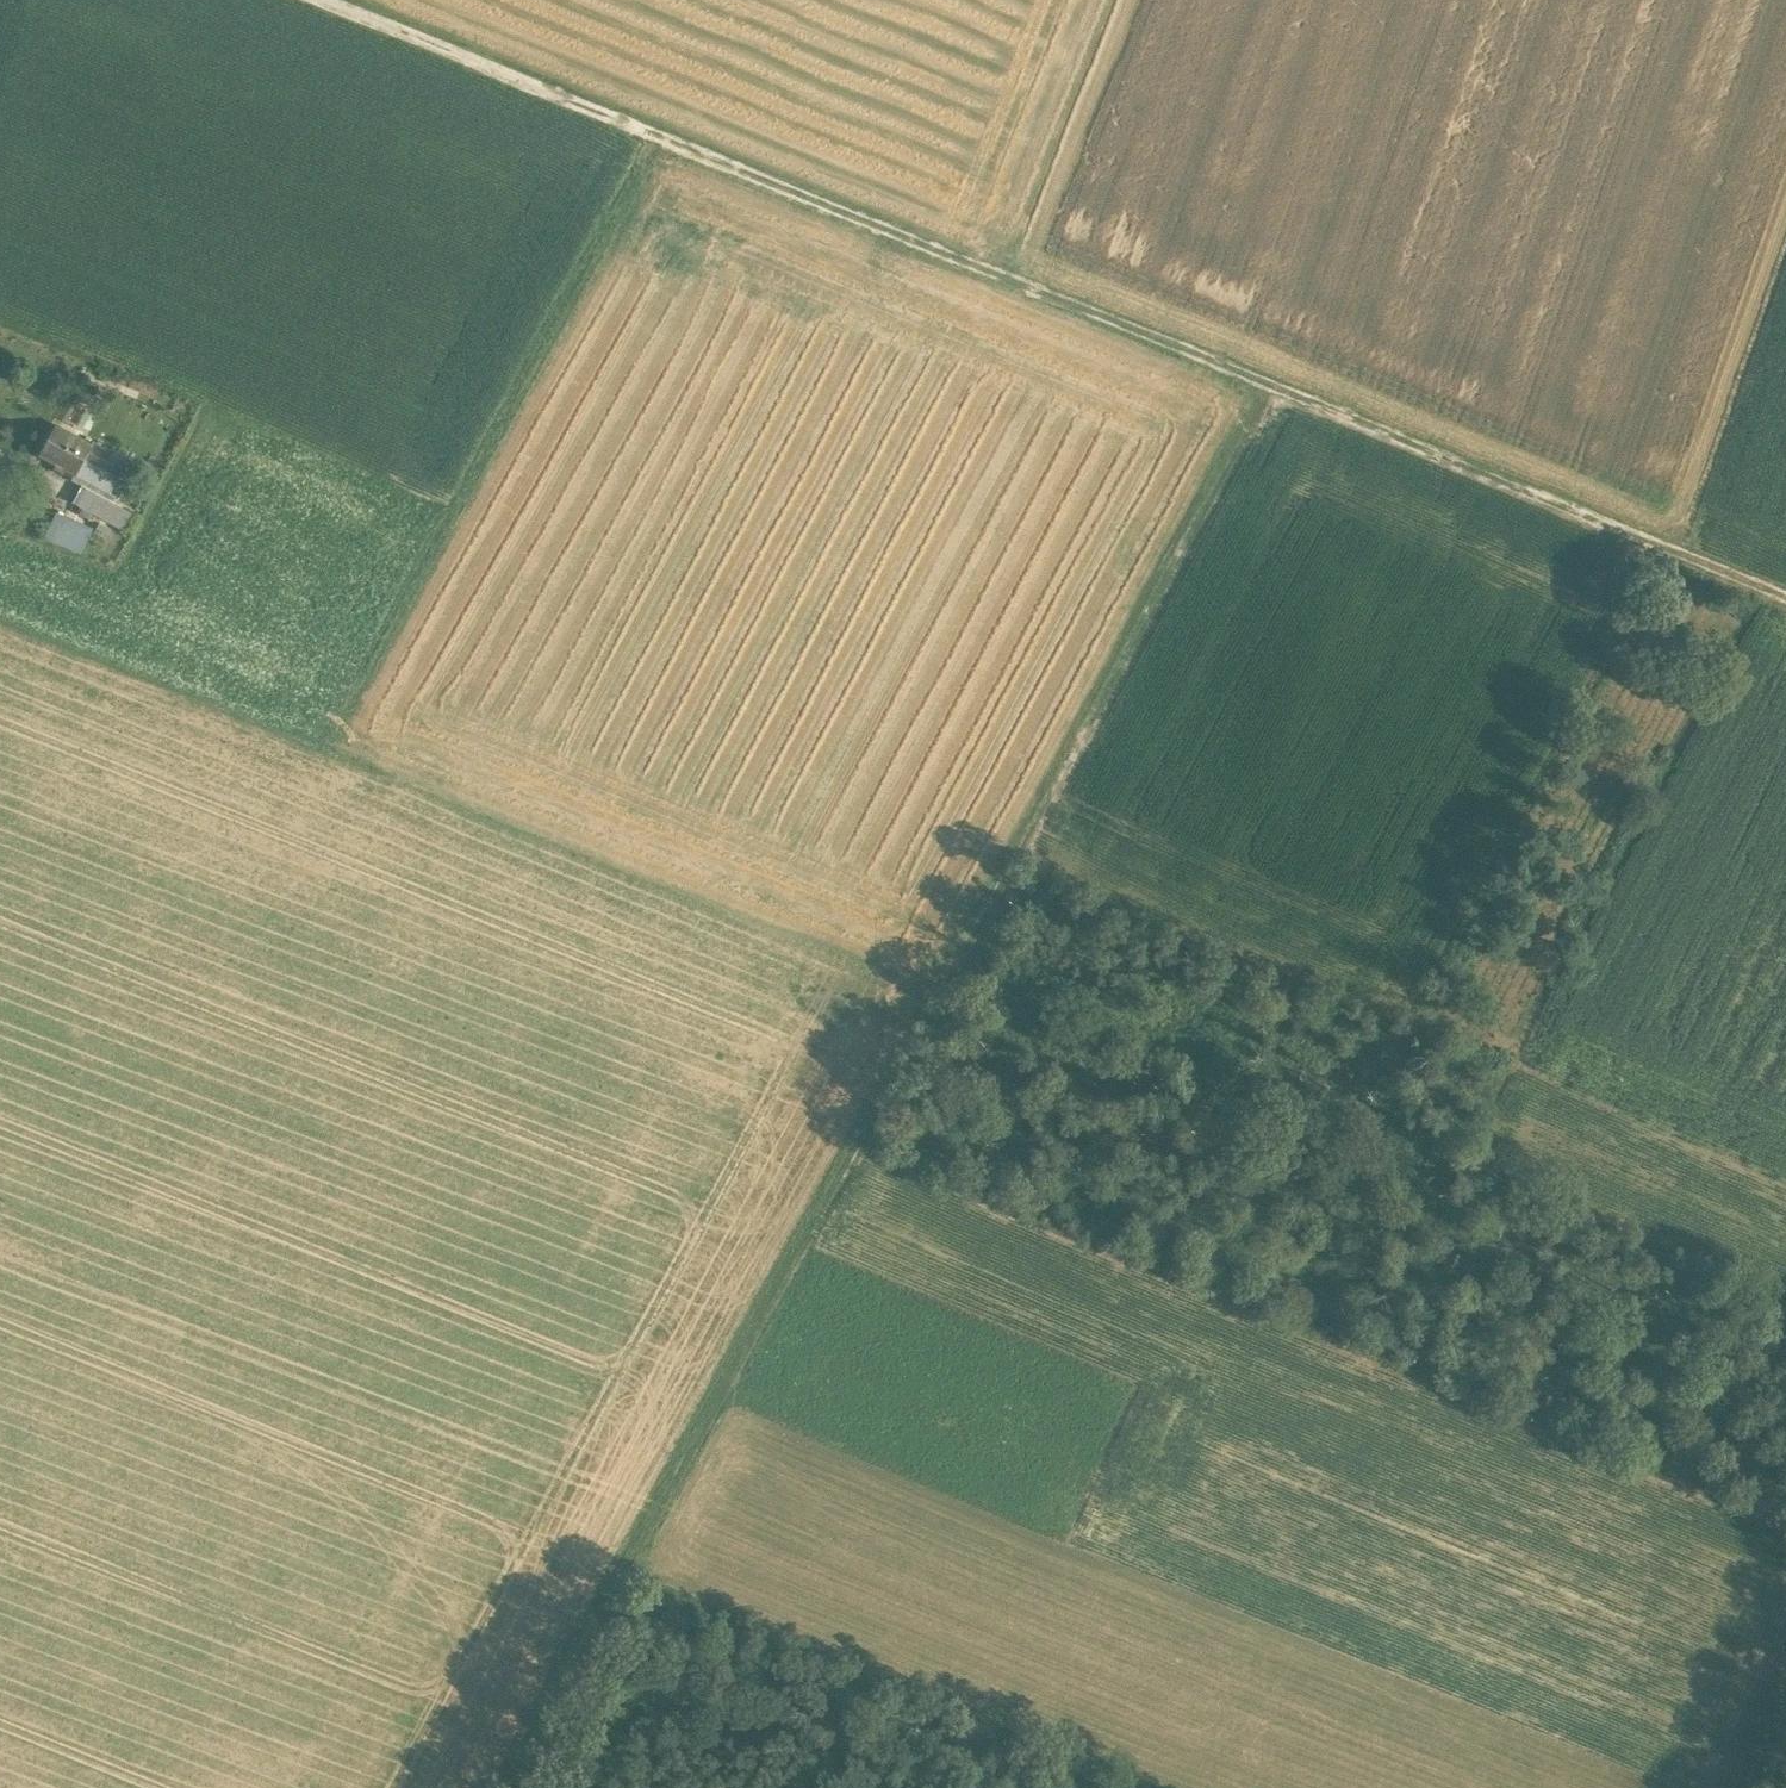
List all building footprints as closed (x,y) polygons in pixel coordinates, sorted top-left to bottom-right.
[(89,447),(55,429),(38,459),(53,468),(64,474),(74,479),(82,465),(91,448),(89,447)] [(90,445),(89,447),(91,448),(82,465),(101,475),(111,457),(90,445)] [(155,447),(147,461),(164,470),(172,457),(155,447)] [(122,462),(111,457),(101,475),(82,465),(74,479),(104,495),(122,462)] [(64,474),(53,468),(49,476),(59,481),(64,474)] [(82,490),(73,507),(91,516),(119,531),(129,535),(138,518),(82,490)] [(119,531),(91,516),(73,552),(102,564),(119,531)]
